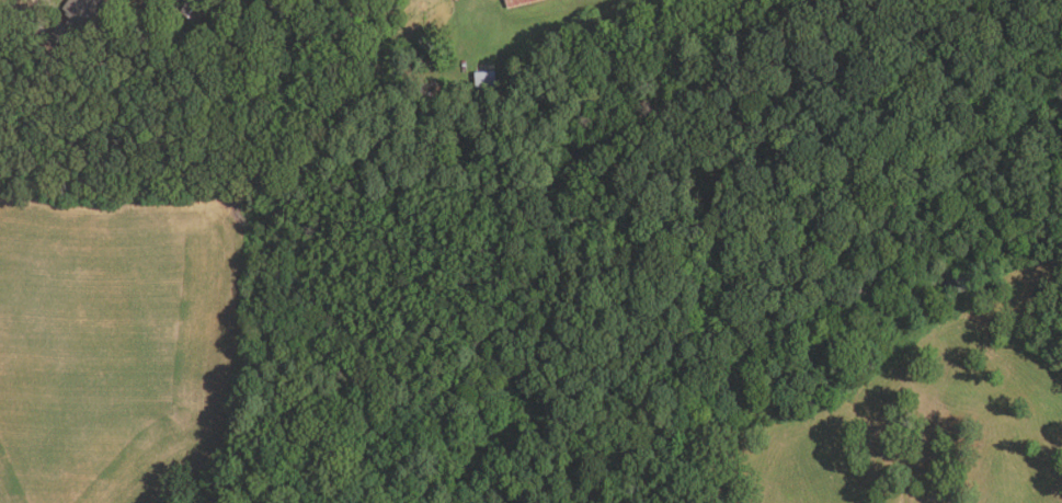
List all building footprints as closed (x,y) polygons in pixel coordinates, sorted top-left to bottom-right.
[(58,10),(65,0),(103,0),(110,4),(104,13),(96,8),(92,14),(95,16),(88,27),(81,22),(78,26),(73,23),(68,31),(72,34),(62,47),(48,36),(58,22),(61,24),(67,16),(58,10)] [(178,13),(184,0),(208,0),(197,22),(178,13)] [(506,10),(504,0),(547,0),(506,10)] [(496,71),(498,87),(475,89),(473,73),(496,71)] [(90,87),(102,100),(95,106),(83,92),(90,87)]
